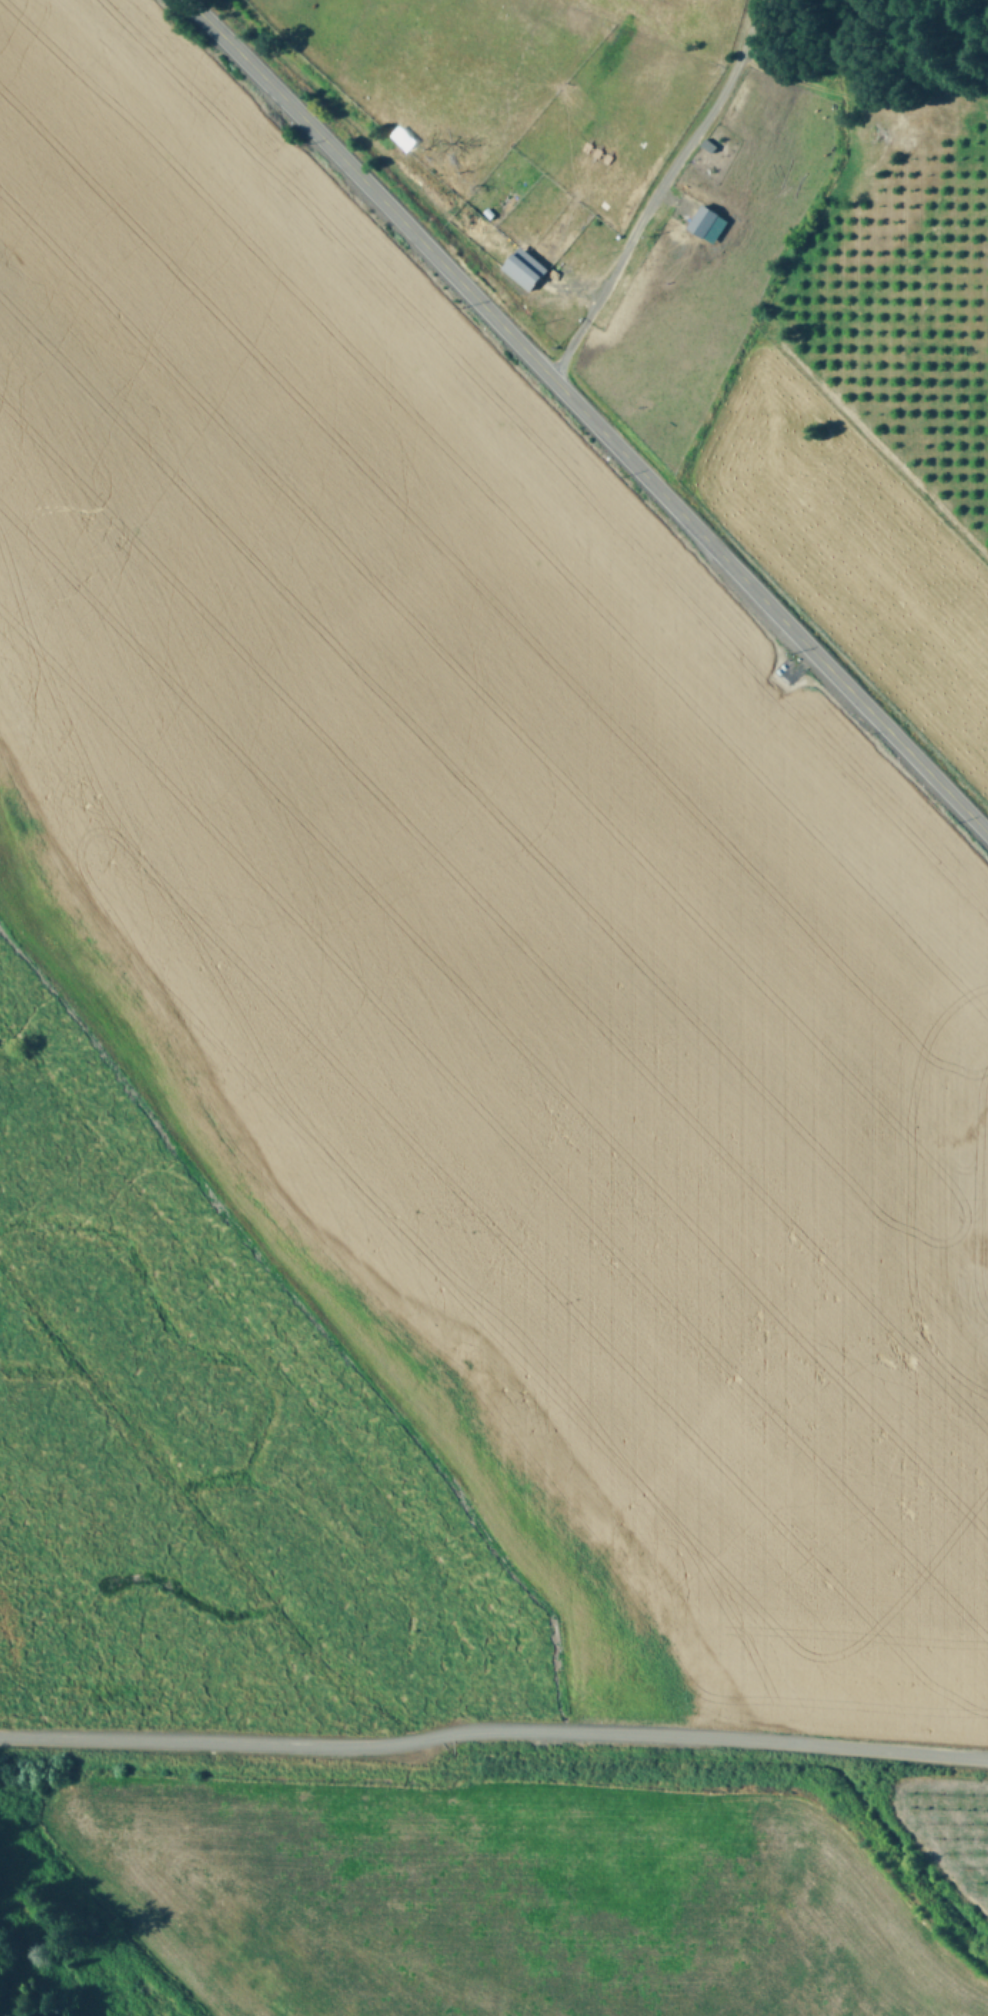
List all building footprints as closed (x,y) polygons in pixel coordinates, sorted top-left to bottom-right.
[(690,229),(717,243),(730,218),(703,204),(690,229)] [(533,291),(551,269),(522,246),(504,268),(533,291)]
